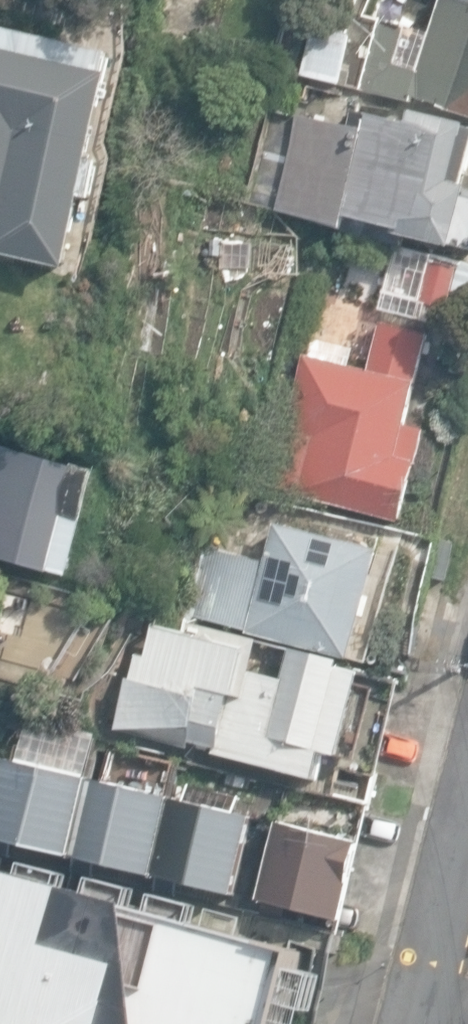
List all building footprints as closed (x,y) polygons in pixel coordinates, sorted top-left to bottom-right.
[(463,0),(443,0),(411,101),(467,119),(467,2),(463,0)] [(0,53),(0,258),(69,273),(112,78),(0,53)] [(467,186),(467,125),(362,100),(358,116),(296,101),(272,206),(344,223),(351,213),(467,240),(467,198),(466,198),(467,186)] [(398,456),(433,332),(380,317),(364,373),(305,356),(267,487),(405,526),(423,463),(398,456)] [(0,442),(0,572),(64,590),(98,469),(0,442)] [(353,652),(377,549),(276,525),(268,558),(203,543),(187,612),(353,652)] [(343,747),(359,668),(292,653),(287,678),(254,671),(260,641),(150,618),(144,650),(129,646),(111,733),(312,775),(319,742),(343,747)] [(242,893),(262,813),(6,749),(0,773),(0,832),(242,893)] [(364,841),(287,821),(266,901),(343,921),(364,841)] [(0,858),(0,1023),(300,1023),(323,931),(0,858)]
